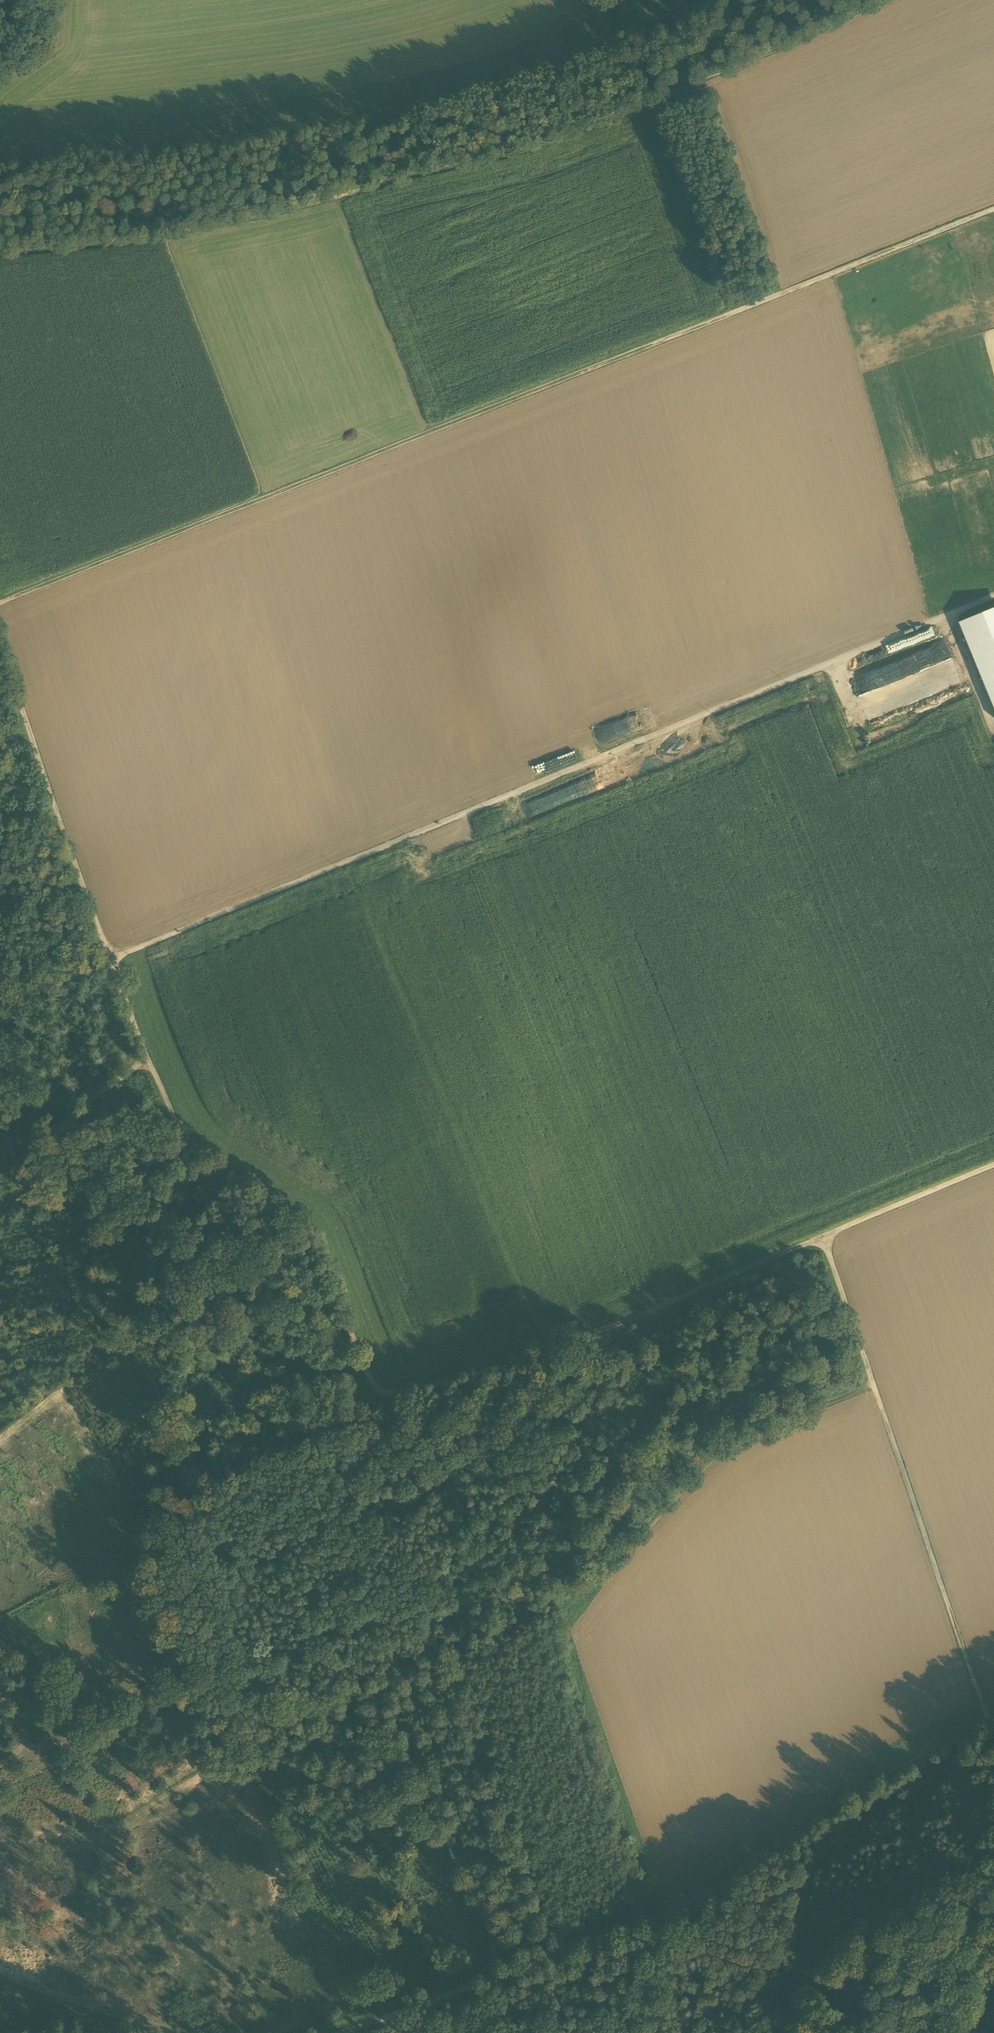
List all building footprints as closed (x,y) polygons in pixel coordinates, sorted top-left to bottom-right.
[(959,622),(993,706),(993,608),(959,622)] [(553,683),(562,681),(559,668),(550,671),(553,683)] [(879,696),(860,703),(866,718),(948,688),(944,676),(921,684),(919,677),(877,692),(879,696)]
